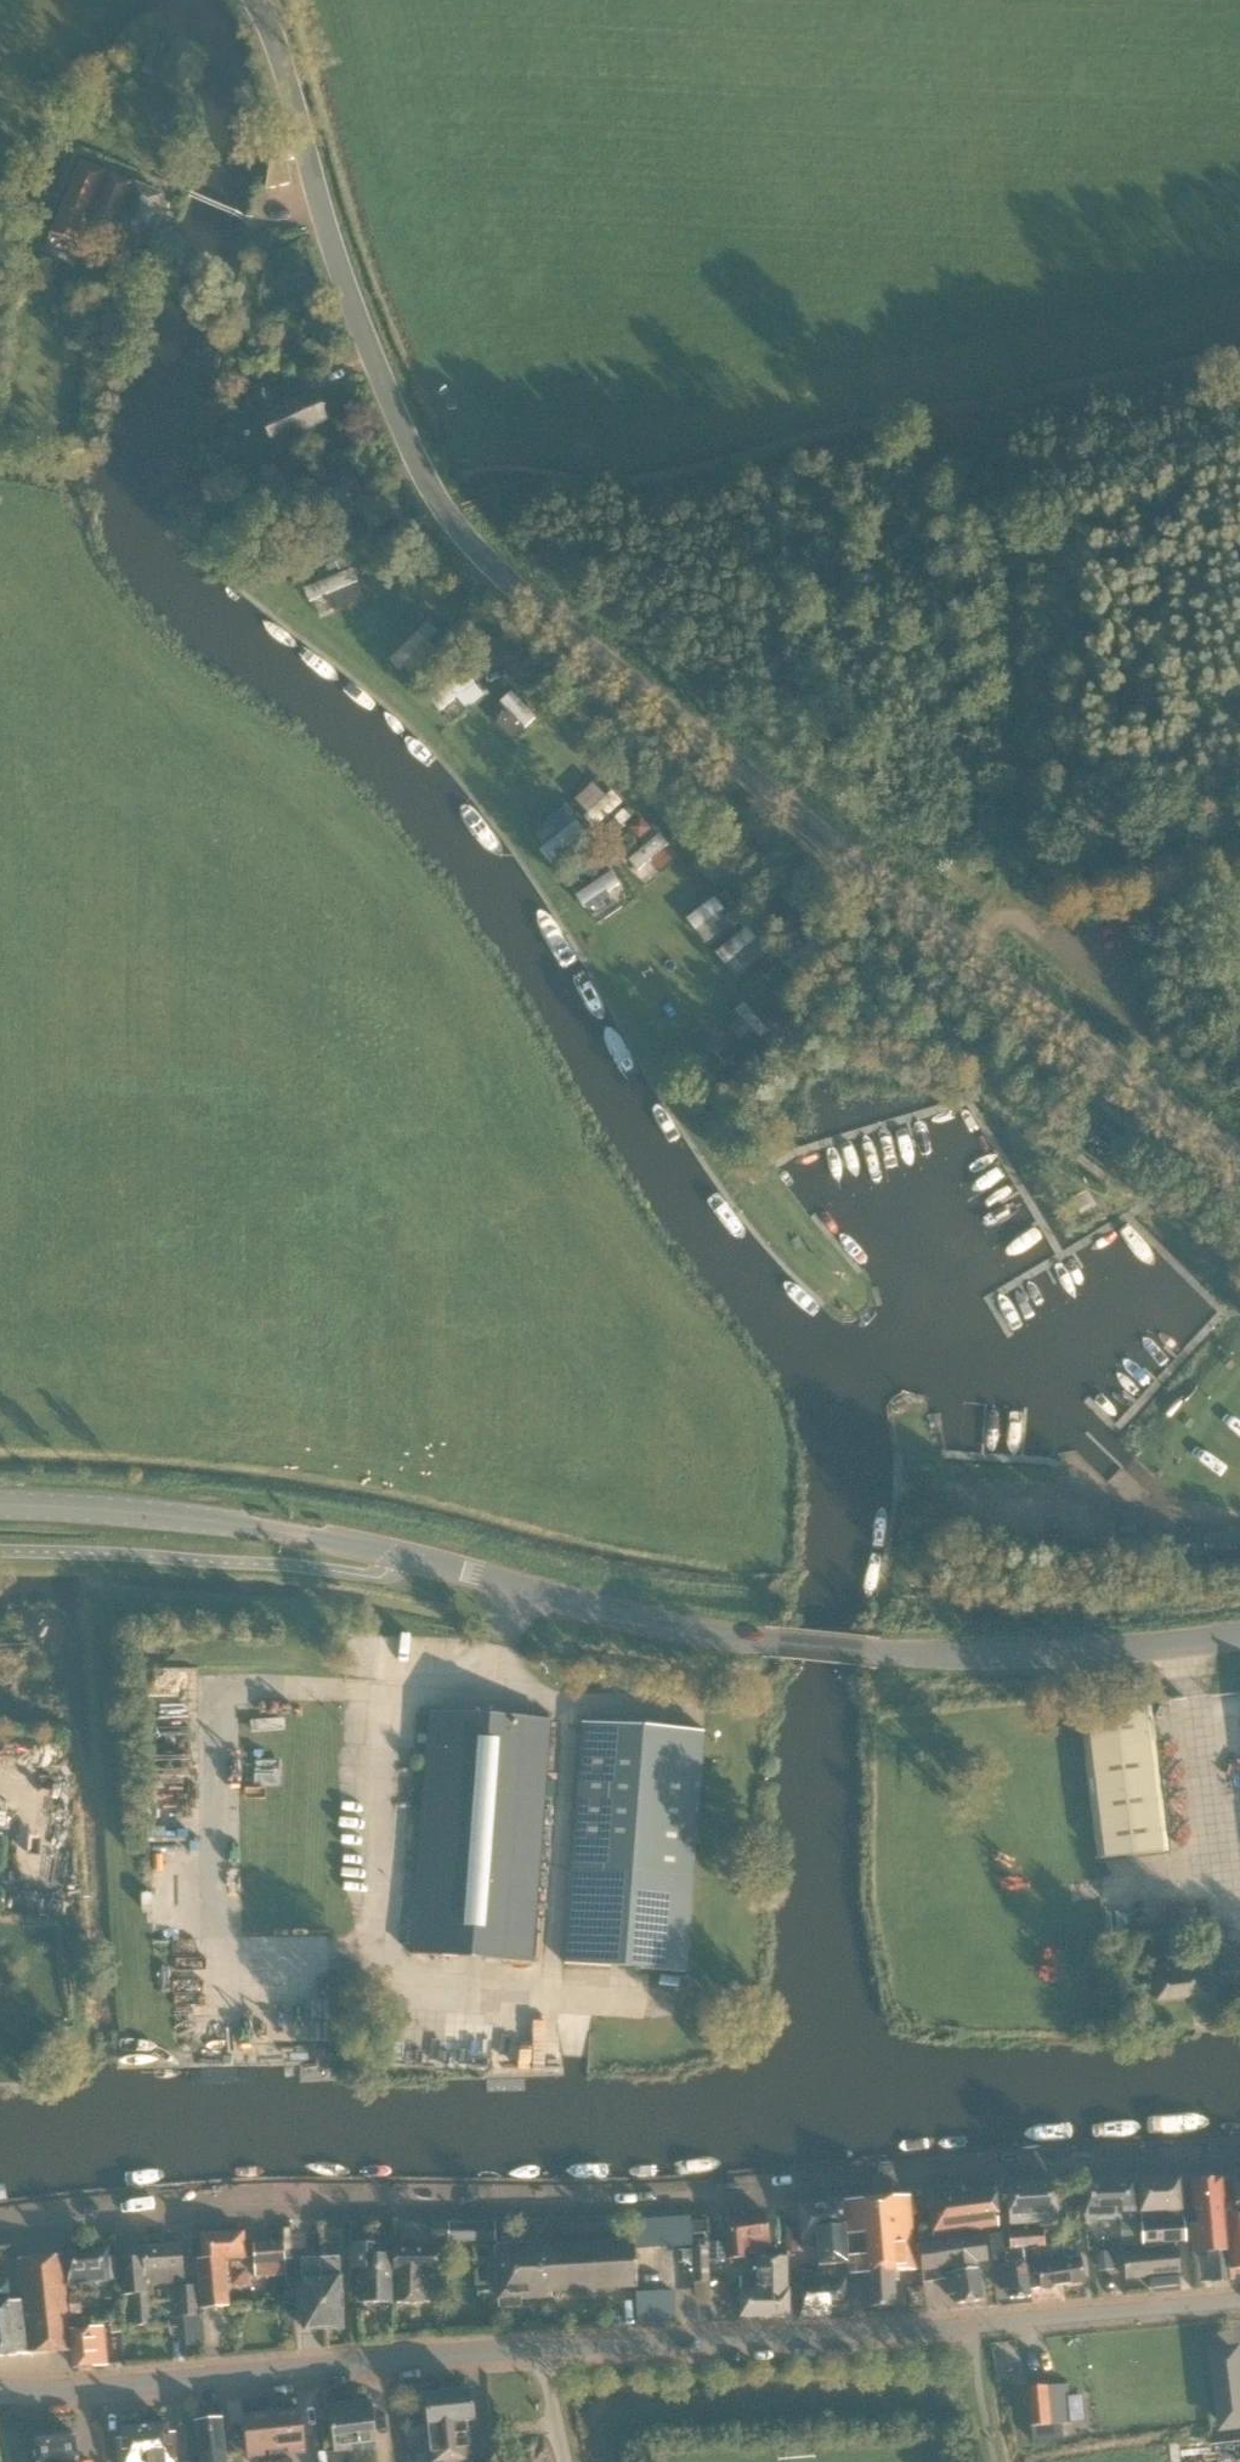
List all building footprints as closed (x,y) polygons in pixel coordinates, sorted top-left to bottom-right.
[(162,201),(79,166),(49,235),(76,247),(84,228),(140,251),(162,201)] [(299,395),(293,379),(256,395),(265,415),(258,418),(271,447),(330,422),(315,388),(299,395)] [(74,456),(84,449),(77,438),(67,445),(74,456)] [(370,589),(393,585),(390,565),(366,569),(370,589)] [(307,583),(311,599),(339,593),(341,603),(365,597),(359,570),(307,583)] [(394,656),(415,678),(442,651),(421,630),(394,656)] [(480,671),(492,664),(486,655),(475,663),(480,671)] [(467,668),(433,699),(444,711),(477,680),(467,668)] [(478,684),(460,696),(468,707),(485,695),(478,684)] [(518,689),(503,699),(511,712),(502,718),(513,737),(538,721),(518,689)] [(601,824),(626,800),(614,788),(609,792),(596,780),(576,800),(601,824)] [(553,859),(590,831),(569,803),(551,816),(563,833),(544,847),(553,859)] [(641,870),(674,845),(664,832),(631,857),(641,870)] [(592,904),(624,885),(616,871),(584,889),(592,904)] [(689,914),(707,942),(737,924),(719,896),(689,914)] [(726,965),(753,942),(742,930),(715,953),(726,965)] [(751,1004),(729,1022),(749,1047),(771,1029),(751,1004)] [(1233,1538),(1195,1548),(1198,1562),(1237,1552),(1233,1538)] [(1162,1852),(1144,1707),(1085,1715),(1103,1859),(1162,1852)] [(550,1721),(427,1712),(410,1954),(532,1963),(550,1721)] [(686,1972),(692,1879),(702,1732),(582,1723),(572,1871),(566,1964),(686,1972)] [(1200,1965),(1200,1962),(1152,1968),(1152,1972),(1151,1972),(1155,2002),(1205,1995),(1201,1965),(1200,1965)] [(1182,2222),(1180,2178),(1137,2180),(1139,2215),(1142,2244),(1185,2241),(1183,2222),(1182,2222)] [(1220,2179),(1229,2280),(1228,2271),(1239,2269),(1239,2178),(1220,2179)] [(1211,2282),(1229,2280),(1220,2179),(1191,2180),(1193,2210),(1196,2210),(1197,2224),(1189,2224),(1192,2254),(1208,2252),(1211,2282)] [(1134,2215),(1133,2180),(1108,2181),(1083,2182),(1085,2221),(1110,2220),(1112,2220),(1134,2219),(1134,2215)] [(1057,2221),(1055,2181),(1007,2183),(1010,2224),(1057,2221)] [(963,2193),(962,2189),(928,2193),(932,2237),(957,2234),(997,2228),(995,2190),(963,2193)] [(843,2200),(847,2263),(848,2274),(864,2274),(866,2307),(894,2306),(893,2271),(915,2269),(911,2213),(903,2214),(903,2208),(902,2208),(901,2197),(843,2200)] [(847,2263),(843,2200),(798,2205),(802,2247),(817,2246),(818,2265),(847,2263)] [(770,2249),(765,2213),(726,2219),(728,2258),(746,2257),(746,2252),(770,2249)] [(1135,2220),(1120,2220),(1121,2246),(1136,2245),(1135,2220)] [(694,2234),(706,2233),(705,2221),(693,2222),(694,2234)] [(446,2235),(446,2223),(431,2223),(431,2235),(446,2235)] [(496,2243),(496,2223),(449,2223),(449,2242),(496,2243)] [(787,2253),(797,2252),(796,2228),(786,2229),(787,2253)] [(1022,2249),(1038,2247),(1044,2247),(1042,2229),(1009,2231),(1010,2250),(1022,2249)] [(244,2258),(243,2232),(200,2234),(201,2258),(196,2259),(200,2309),(228,2306),(225,2259),(244,2258)] [(992,2260),(1004,2258),(1001,2233),(989,2235),(992,2260)] [(987,2262),(983,2234),(918,2244),(924,2283),(945,2279),(947,2296),(954,2295),(956,2303),(982,2299),(976,2263),(987,2262)] [(636,2287),(634,2241),(585,2244),(547,2247),(547,2243),(495,2245),(498,2308),(520,2306),(519,2299),(551,2297),(551,2292),(586,2291),(636,2287)] [(377,2244),(349,2243),(348,2269),(360,2270),(359,2303),(392,2303),(392,2273),(393,2256),(376,2255),(377,2244)] [(725,2259),(724,2243),(709,2244),(710,2260),(725,2259)] [(183,2282),(180,2244),(141,2247),(142,2258),(122,2259),(124,2295),(133,2294),(136,2326),(148,2325),(145,2285),(183,2282)] [(1038,2247),(1022,2249),(1029,2289),(1040,2288),(1040,2289),(1084,2282),(1080,2258),(1078,2244),(1063,2247),(1064,2253),(1052,2255),(1040,2257),(1038,2247)] [(284,2271),(284,2262),(283,2245),(253,2246),(254,2273),(284,2271)] [(436,2248),(393,2246),(392,2273),(397,2273),(396,2303),(423,2303),(423,2302),(429,2302),(429,2295),(433,2295),(433,2275),(436,2275),(436,2248)] [(1179,2285),(1177,2247),(1123,2251),(1125,2280),(1148,2277),(1149,2288),(1179,2285)] [(108,2258),(107,2248),(65,2251),(67,2284),(118,2281),(116,2257),(108,2258)] [(708,2282),(707,2248),(690,2248),(691,2283),(708,2282)] [(1029,2289),(1022,2249),(1010,2250),(1004,2250),(1004,2258),(1005,2264),(998,2269),(1001,2291),(1008,2290),(1010,2299),(1030,2296),(1029,2289)] [(1113,2266),(1117,2265),(1115,2250),(1096,2252),(1098,2272),(1114,2270),(1113,2266)] [(681,2253),(682,2266),(689,2265),(690,2265),(690,2253),(688,2253),(681,2253)] [(61,2254),(17,2259),(22,2301),(0,2303),(0,2356),(30,2353),(71,2350),(61,2254)] [(339,2258),(320,2259),(323,2329),(342,2328),(340,2276),(339,2276),(339,2258)] [(787,2288),(787,2258),(756,2259),(757,2277),(739,2277),(739,2289),(740,2317),(789,2317),(788,2288),(787,2288)] [(320,2259),(304,2259),(301,2259),(304,2330),(323,2329),(320,2259)] [(836,2281),(835,2269),(816,2270),(816,2274),(796,2275),(800,2319),(816,2319),(816,2317),(830,2316),(830,2307),(846,2306),(844,2281),(836,2281)] [(197,2315),(195,2286),(178,2287),(180,2317),(197,2315)] [(678,2287),(639,2289),(641,2320),(680,2318),(678,2287)] [(106,2365),(101,2328),(69,2330),(73,2368),(106,2365)] [(199,2331),(186,2332),(187,2346),(200,2345),(199,2331)] [(1213,2354),(1222,2426),(1239,2424),(1239,2393),(1235,2351),(1213,2354)] [(1069,2423),(1066,2384),(1026,2388),(1031,2443),(1061,2440),(1060,2424),(1069,2423)] [(472,2461),(467,2421),(473,2420),(470,2391),(425,2396),(428,2424),(422,2425),(426,2457),(419,2457),(419,2461),(472,2461)] [(370,2402),(330,2407),(334,2451),(348,2450),(349,2461),(377,2461),(370,2402)] [(277,2461),(291,2461),(291,2459),(283,2460),(282,2449),(287,2448),(288,2455),(304,2453),(299,2410),(271,2413),(277,2461)] [(271,2413),(243,2416),(248,2459),(264,2457),(263,2451),(269,2450),(270,2461),(269,2461),(277,2461),(271,2413)] [(220,2419),(194,2421),(199,2461),(225,2461),(220,2419)] [(143,2426),(147,2461),(177,2461),(174,2433),(168,2433),(167,2423),(143,2426)] [(143,2426),(120,2429),(121,2438),(115,2439),(117,2461),(147,2461),(143,2426)] [(73,2434),(34,2439),(37,2461),(77,2461),(73,2434)]
